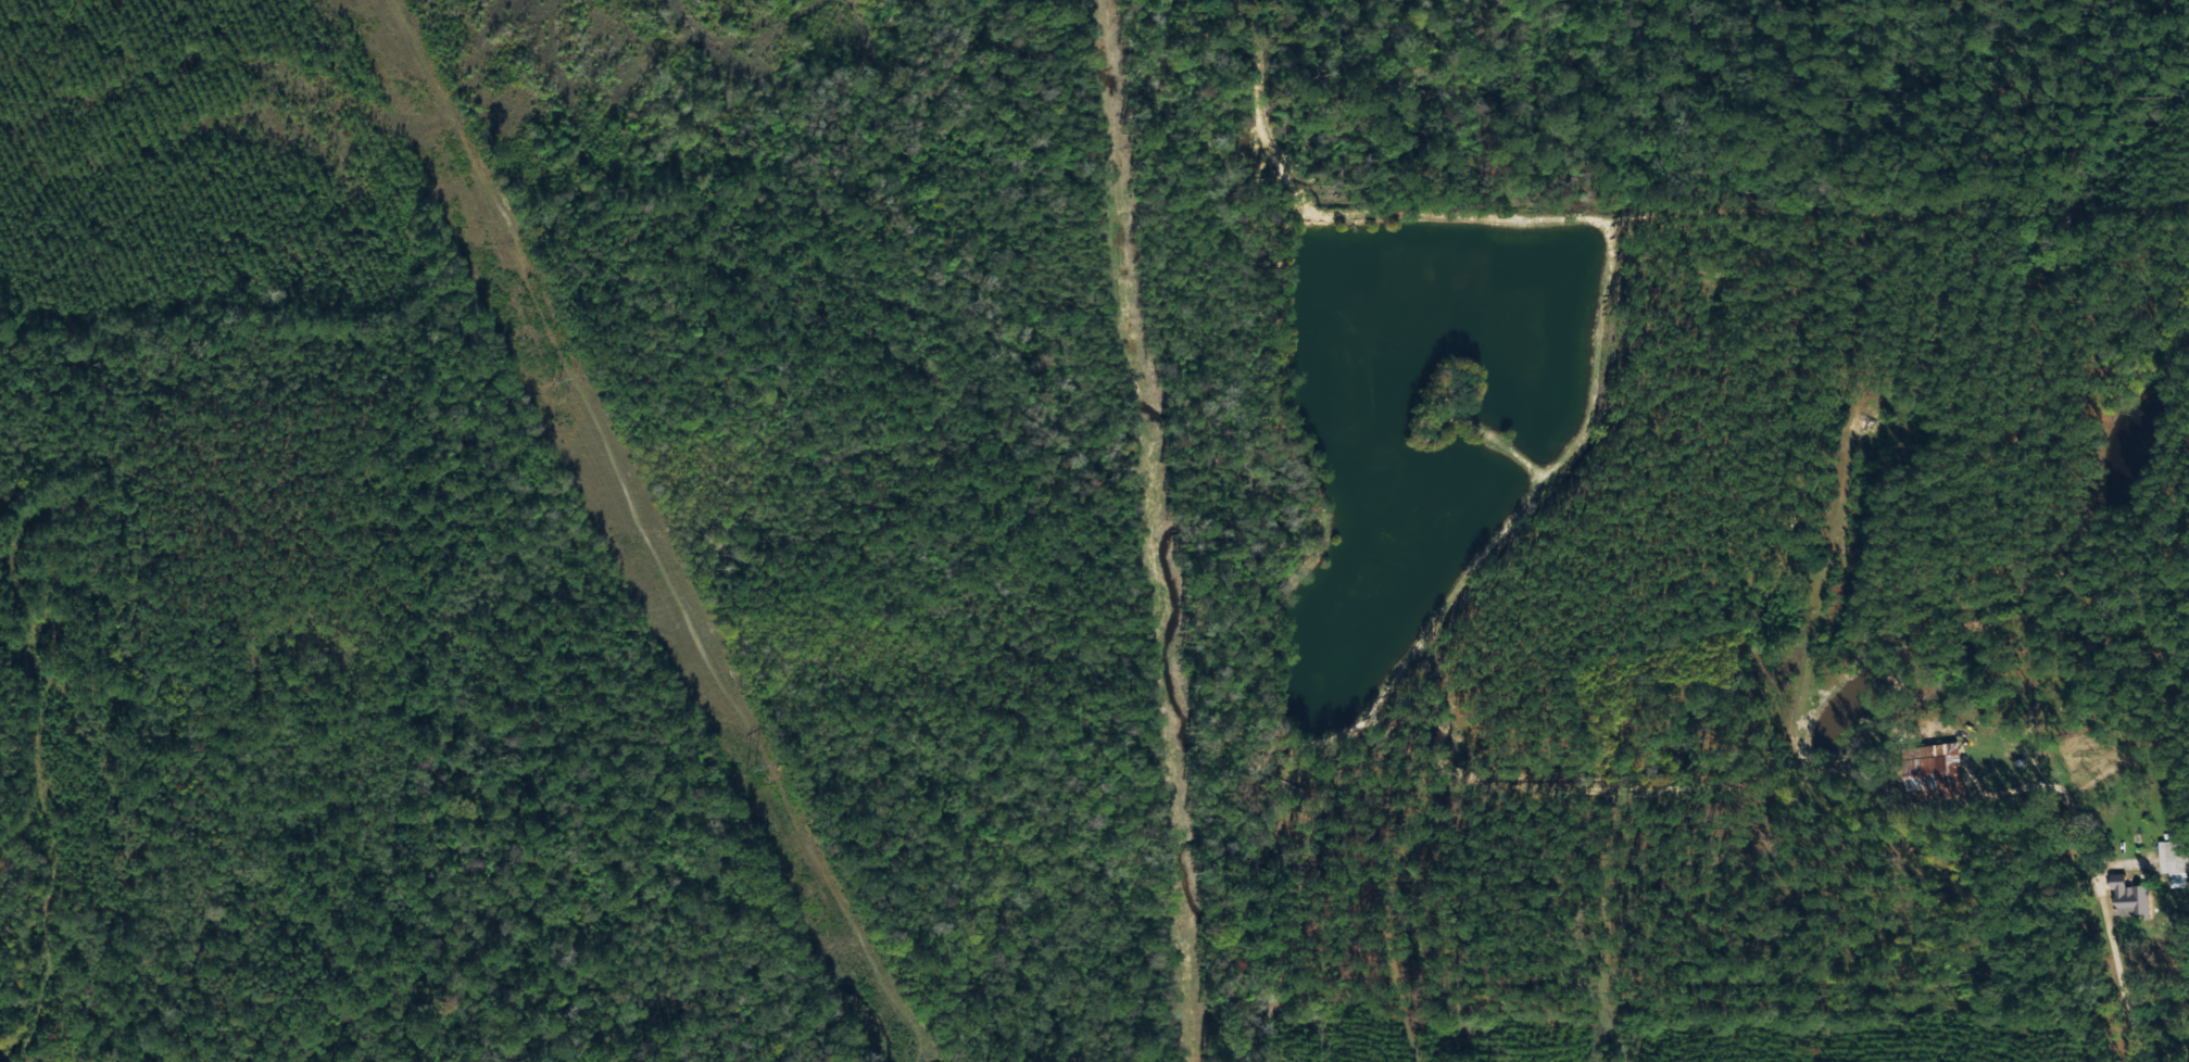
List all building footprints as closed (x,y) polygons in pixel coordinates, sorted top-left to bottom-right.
[(2157,840),(2158,872),(2168,872),(2168,886),(2183,886),(2182,868),(2187,868),(2186,839),(2157,840)] [(2130,897),(2111,898),(2112,916),(2148,914),(2147,885),(2130,886),(2130,897)]
